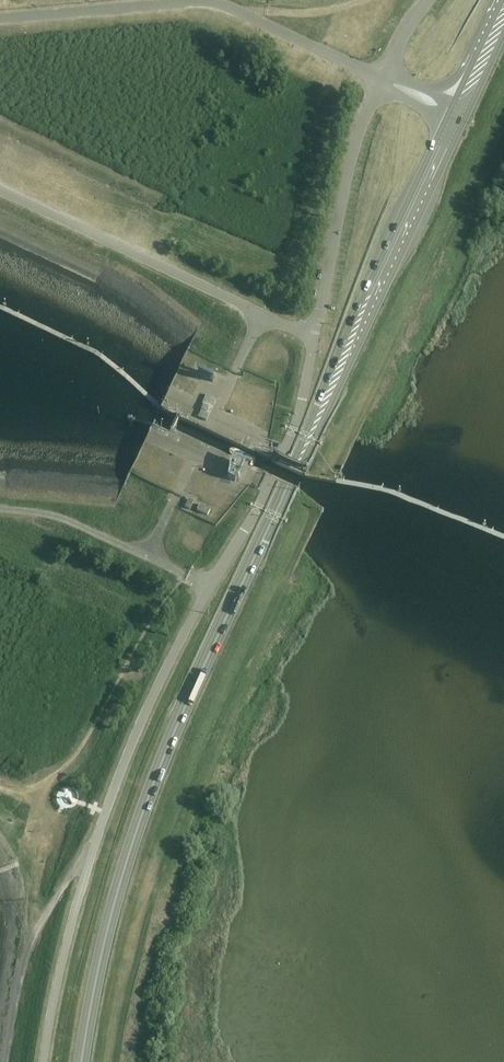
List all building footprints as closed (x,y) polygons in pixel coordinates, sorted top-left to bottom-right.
[(215,24),(227,20),(225,14),(213,18),(215,24)] [(397,24),(391,29),(398,37),(404,32),(397,24)] [(212,370),(224,376),(227,370),(215,364),(212,370)] [(200,405),(195,416),(206,422),(216,400),(206,395),(201,406),(200,405)] [(245,464),(232,459),(230,463),(227,479),(235,482),(238,478),(245,464)] [(188,500),(184,508),(189,511),(193,503),(188,500)] [(210,510),(199,505),(196,511),(207,516),(210,510)]
